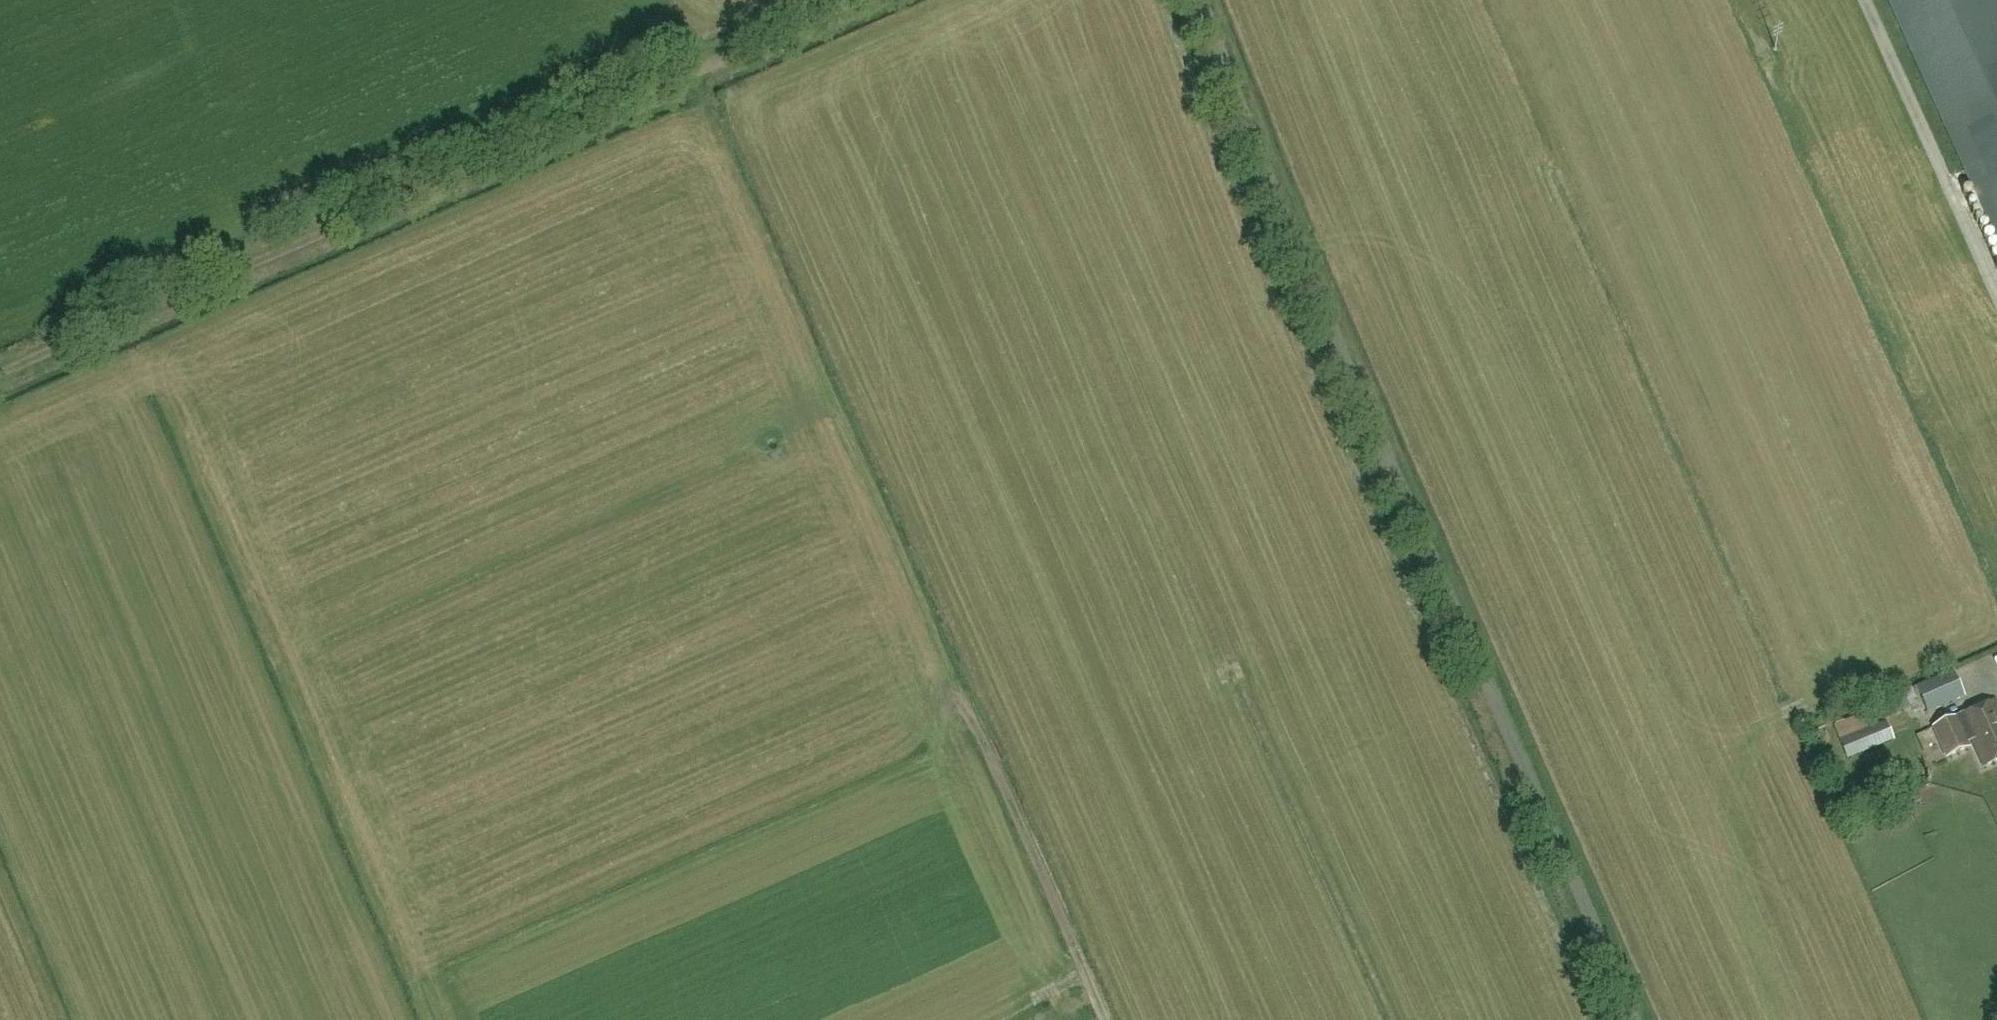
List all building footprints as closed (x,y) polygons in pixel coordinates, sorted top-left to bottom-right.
[(1996,243),(1996,0),(1888,0),(1996,243)] [(1917,686),(1921,696),(1925,704),(1929,713),(1965,696),(1953,670),(1917,686)] [(1935,727),(1948,756),(1968,747),(1966,742),(1971,739),(1983,766),(1996,759),(1996,704),(1995,700),(1935,727)] [(1876,746),(1869,729),(1840,741),(1848,758),(1876,746)]
